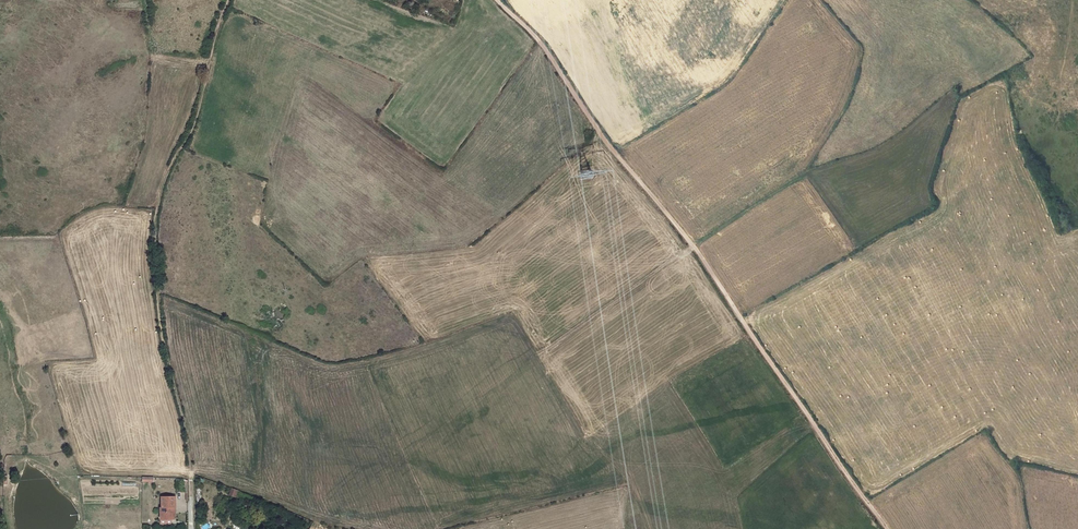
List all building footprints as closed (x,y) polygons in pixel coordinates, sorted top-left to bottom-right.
[(227,486),(224,492),(230,495),(233,489),(227,486)] [(171,498),(159,498),(160,508),(158,508),(158,519),(173,520),(172,508),(171,508),(171,498)]
